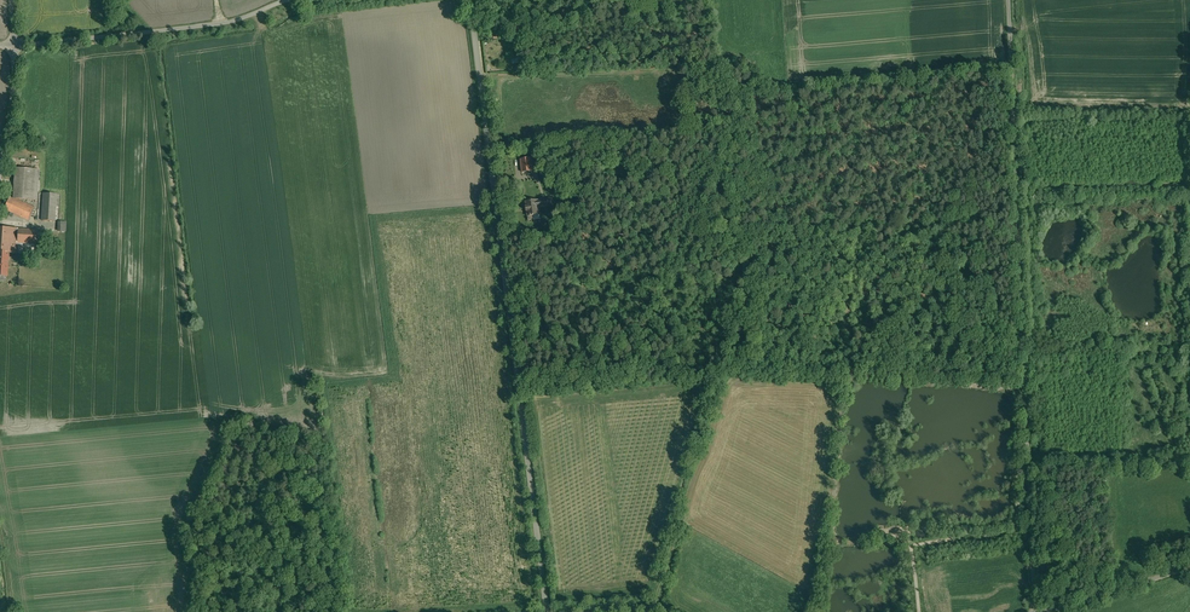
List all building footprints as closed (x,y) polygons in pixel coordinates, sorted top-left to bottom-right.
[(531,158),(521,159),(522,172),(532,171),(531,158)] [(39,170),(15,168),(13,198),(37,200),(39,170)] [(56,194),(44,193),(42,221),(54,221),(56,194)] [(13,198),(10,197),(4,209),(29,220),(34,208),(13,198)] [(551,199),(538,201),(538,200),(526,202),(526,207),(526,211),(527,211),(528,216),(540,215),(539,207),(552,206),(551,199)] [(59,221),(59,231),(67,231),(67,221),(59,221)] [(0,228),(0,242),(7,243),(7,253),(8,253),(17,253),(34,254),(34,251),(34,249),(35,230),(0,228)] [(0,242),(0,276),(7,276),(8,253),(7,253),(7,243),(0,242)] [(44,254),(43,247),(34,249),(34,251),(35,256),(44,254)]
